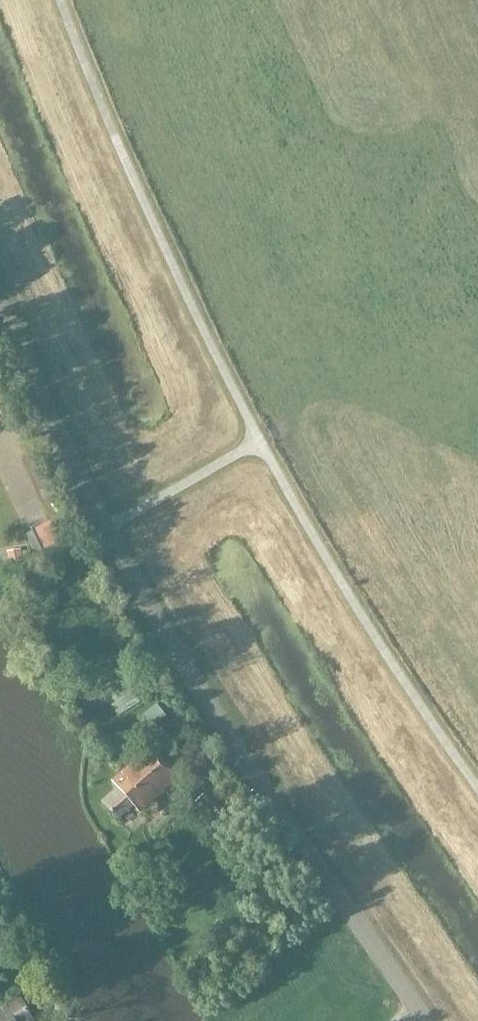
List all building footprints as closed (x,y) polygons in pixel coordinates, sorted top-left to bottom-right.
[(63,544),(51,521),(27,533),(38,556),(63,544)] [(6,552),(8,563),(21,561),(19,549),(6,552)] [(156,704),(140,717),(151,729),(166,717),(156,704)] [(119,789),(103,803),(117,820),(133,806),(139,812),(182,775),(156,745),(113,783),(119,789)] [(21,1000),(0,1012),(0,1020),(33,1020),(21,1000)]
